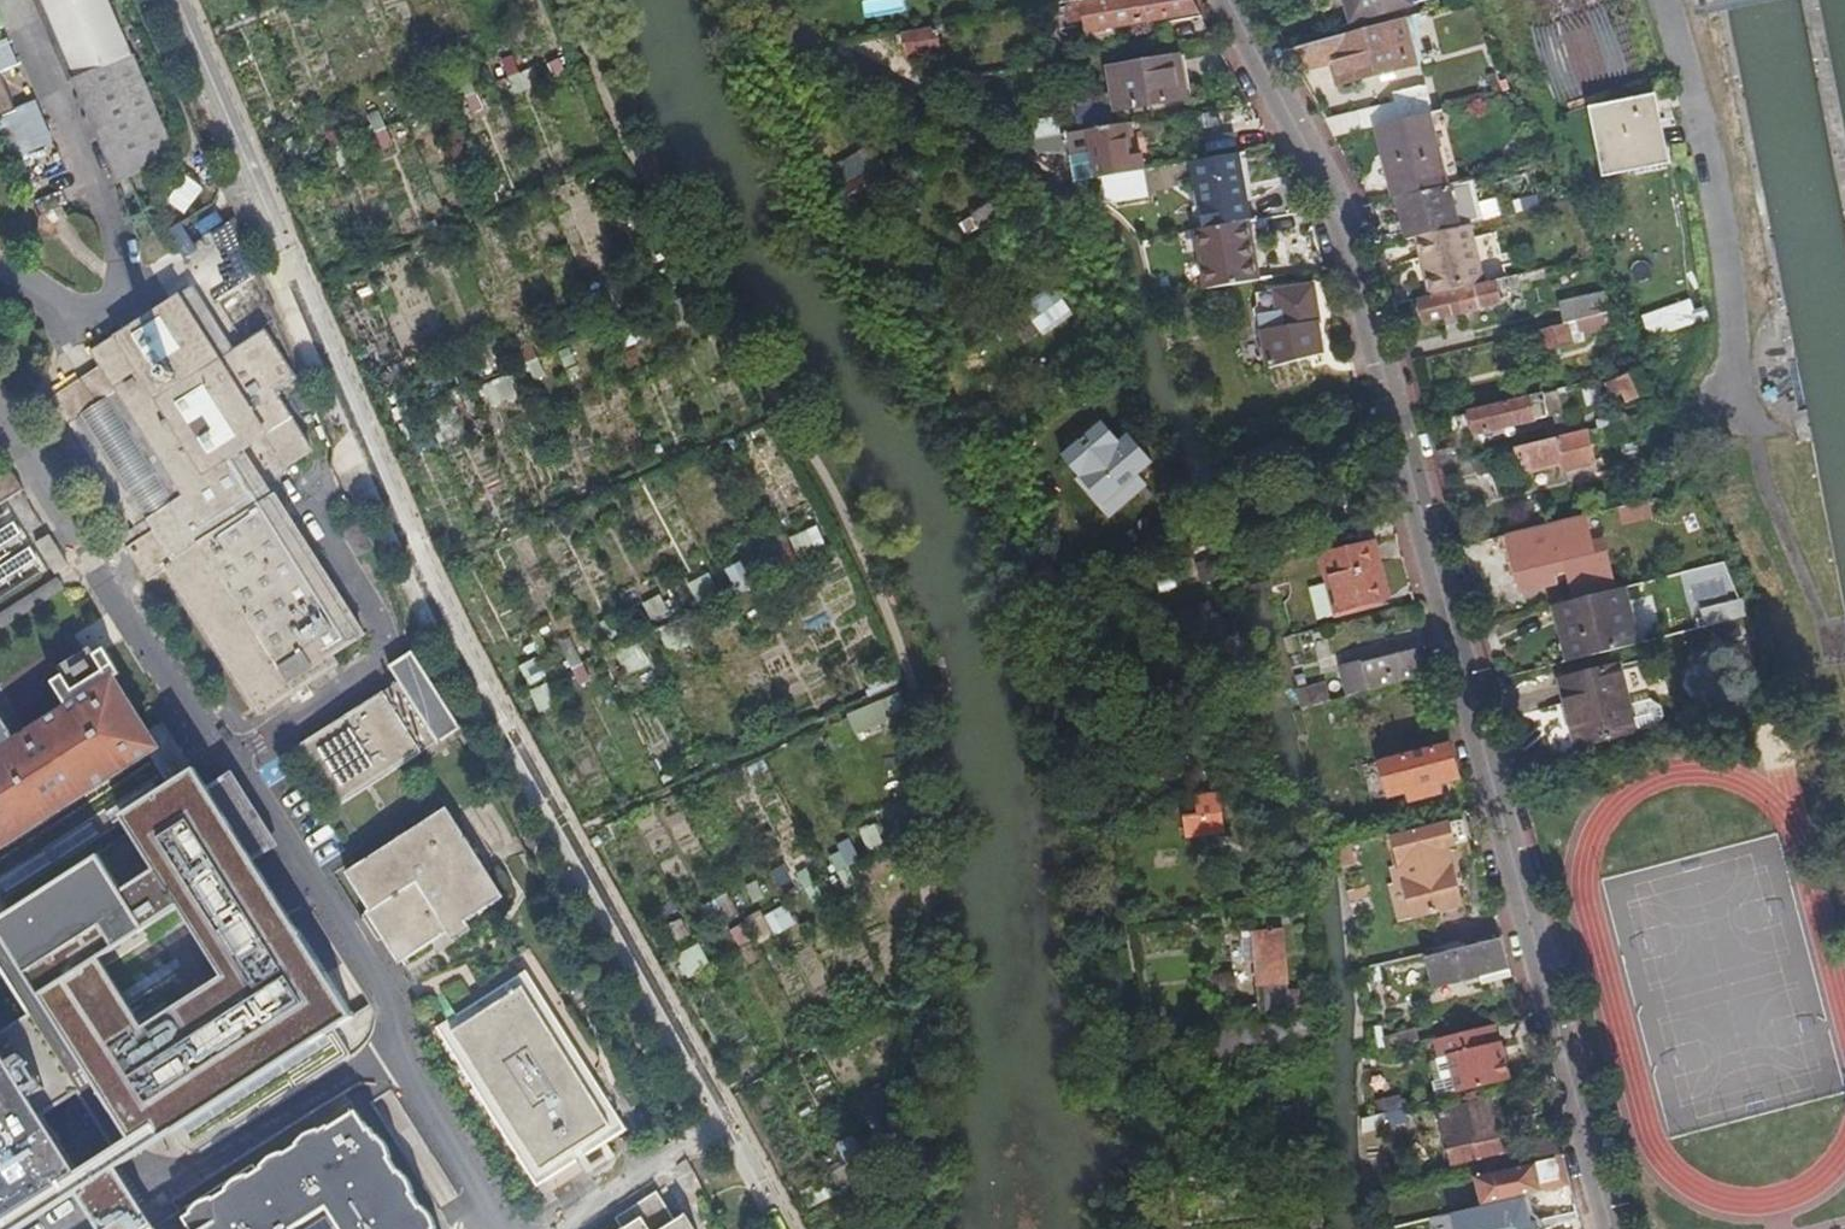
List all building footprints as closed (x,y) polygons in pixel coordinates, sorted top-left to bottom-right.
[(117,185),(178,152),(136,55),(134,56),(110,0),(42,0),(75,78),(72,79),(117,185)] [(866,19),(905,10),(903,0),(865,0),(862,1),(866,19)] [(1203,16),(1194,0),(1137,0),(1072,11),(1074,21),(1085,19),(1089,36),(1203,16)] [(1352,24),(1413,8),(1411,0),(1345,0),(1352,24)] [(1288,52),(1298,72),(1333,64),(1338,87),(1416,68),(1405,23),(1340,39),(1288,52)] [(941,55),(938,33),(905,38),(909,60),(941,55)] [(18,62),(7,38),(0,41),(0,70),(18,62)] [(1179,61),(1113,72),(1119,113),(1185,102),(1179,61)] [(14,107),(0,77),(0,113),(14,107)] [(24,157),(55,145),(38,100),(7,112),(24,157)] [(1593,116),(1606,182),(1661,171),(1653,128),(1661,127),(1657,103),(1593,116)] [(1084,135),(1114,130),(1109,104),(1087,108),(1089,119),(1082,121),(1084,135)] [(1244,126),(1242,113),(1227,115),(1229,128),(1244,126)] [(1324,122),(1333,140),(1366,132),(1361,113),(1324,122)] [(1394,204),(1395,203),(1461,188),(1442,114),(1377,129),(1394,204)] [(1130,160),(1125,128),(1114,130),(1084,135),(1064,139),(1067,155),(1067,158),(1090,154),(1095,181),(1096,182),(1099,181),(1138,175),(1136,159),(1130,160)] [(1259,155),(1272,153),(1262,134),(1231,139),(1234,159),(1235,159),(1259,155)] [(1044,142),(1060,156),(1067,155),(1064,139),(1044,142)] [(1029,148),(1030,160),(1031,161),(1060,156),(1044,142),(1029,148)] [(827,170),(844,197),(882,174),(866,147),(827,170)] [(1240,189),(1235,159),(1234,159),(1138,175),(1099,181),(1100,185),(1114,195),(1125,204),(1146,200),(1143,184),(1151,183),(1152,188),(1187,182),(1195,233),(1197,232),(1247,225),(1248,224),(1244,201),(1250,200),(1248,188),(1240,189)] [(168,201),(186,214),(206,187),(188,174),(168,201)] [(1112,206),(1125,204),(1114,195),(1100,185),(1103,199),(1112,206)] [(1405,244),(1416,242),(1469,229),(1482,225),(1472,185),(1461,188),(1395,203),(1405,244)] [(963,238),(989,222),(982,211),(956,226),(963,238)] [(1257,284),(1247,225),(1197,232),(1207,292),(1257,284)] [(203,235),(217,292),(251,283),(237,226),(203,235)] [(1416,242),(1430,300),(1484,286),(1469,229),(1416,242)] [(1484,286),(1430,300),(1431,302),(1418,305),(1423,325),(1503,305),(1497,283),(1484,286)] [(1070,312),(1051,285),(1020,306),(1040,334),(1070,312)] [(1270,370),(1323,357),(1318,326),(1320,326),(1314,288),(1276,294),(1278,313),(1261,315),(1270,370)] [(123,540),(131,551),(149,582),(166,571),(259,717),(338,668),(332,658),(364,638),(275,500),(273,501),(243,453),(293,420),(277,395),(296,381),(266,332),(246,345),(246,347),(235,354),(194,291),(94,354),(102,368),(52,399),(69,425),(136,531),(123,540)] [(1278,313),(1276,294),(1258,297),(1261,315),(1278,313)] [(1557,309),(1563,329),(1565,329),(1612,317),(1604,297),(1557,309)] [(1706,300),(1646,312),(1651,336),(1711,324),(1706,300)] [(1570,348),(1565,330),(1527,339),(1532,358),(1570,348)] [(44,377),(53,394),(86,377),(77,360),(44,377)] [(1627,404),(1648,396),(1637,373),(1618,380),(1622,392),(1627,404)] [(515,374),(485,383),(492,405),(522,396),(515,374)] [(1622,392),(1618,380),(1607,384),(1611,396),(1622,392)] [(1466,448),(1470,463),(1516,452),(1552,443),(1549,430),(1572,424),(1564,390),(1541,395),(1546,421),(1472,439),(1471,435),(1453,440),(1456,450),(1466,448)] [(1449,420),(1453,440),(1471,435),(1472,439),(1546,421),(1541,395),(1466,414),(1466,416),(1449,420)] [(1154,463),(1130,435),(1108,454),(1098,463),(1077,482),(1102,510),(1120,493),(1154,463)] [(1593,468),(1585,435),(1552,443),(1516,452),(1522,477),(1561,468),(1564,476),(1593,468)] [(1098,463),(1108,454),(1099,445),(1090,454),(1098,463)] [(24,493),(12,473),(0,481),(0,508),(24,493)] [(1127,501),(1120,493),(1102,510),(1109,518),(1127,501)] [(1273,507),(1284,504),(1281,494),(1271,497),(1273,507)] [(1619,508),(1623,526),(1657,519),(1653,500),(1619,508)] [(1286,513),(1284,504),(1273,507),(1276,516),(1286,513)] [(1582,520),(1505,538),(1520,594),(1567,583),(1572,604),(1613,594),(1600,545),(1589,547),(1582,520)] [(0,527),(0,581),(33,557),(7,522),(0,527)] [(820,526),(792,536),(799,557),(828,546),(820,526)] [(50,538),(37,546),(56,577),(70,569),(50,538)] [(1385,602),(1372,546),(1327,558),(1340,614),(1385,602)] [(745,562),(727,567),(735,592),(752,588),(745,562)] [(1732,563),(1685,569),(1692,627),(1740,621),(1732,563)] [(66,592),(58,580),(0,618),(0,634),(66,592)] [(1572,604),(1555,608),(1564,647),(1573,646),(1578,662),(1628,650),(1619,613),(1627,611),(1623,591),(1613,594),(1572,604)] [(662,594),(643,603),(650,620),(670,611),(662,594)] [(165,754),(118,680),(123,677),(107,651),(96,658),(106,674),(75,694),(65,678),(54,685),(67,709),(15,742),(0,717),(0,852),(165,754)] [(1379,690),(1423,678),(1415,652),(1339,673),(1346,699),(1379,690)] [(300,751),(339,811),(460,732),(411,656),(389,671),(398,687),(300,751)] [(522,664),(529,685),(546,679),(538,658),(522,664)] [(1575,748),(1634,734),(1628,709),(1617,668),(1560,683),(1575,748)] [(1404,757),(1432,749),(1419,701),(1429,700),(1423,678),(1379,690),(1385,711),(1375,714),(1379,731),(1407,724),(1410,740),(1400,743),(1404,757)] [(549,682),(530,690),(539,712),(558,705),(549,682)] [(1303,709),(1332,701),(1327,682),(1298,690),(1303,709)] [(858,737),(909,717),(900,693),(848,714),(858,737)] [(1628,709),(1634,734),(1657,728),(1661,719),(1658,710),(1650,703),(1628,709)] [(1385,747),(1388,761),(1404,757),(1400,743),(1385,747)] [(1436,785),(1459,778),(1450,744),(1432,749),(1404,757),(1388,761),(1379,763),(1388,798),(1406,793),(1409,802),(1439,794),(1436,785)] [(155,1132),(166,1145),(361,1028),(337,991),(199,776),(124,822),(160,879),(125,899),(101,860),(0,925),(0,941),(135,1144),(155,1132)] [(1240,838),(1237,819),(1232,820),(1230,806),(1235,805),(1235,799),(1215,801),(1217,822),(1202,824),(1204,842),(1240,838)] [(364,902),(380,926),(401,960),(440,935),(446,944),(470,929),(465,920),(503,897),(448,807),(345,871),(364,902)] [(1466,842),(1460,822),(1392,841),(1413,920),(1462,906),(1444,848),(1466,842)] [(839,874),(863,865),(854,842),(830,851),(839,874)] [(815,905),(826,898),(809,868),(798,875),(815,905)] [(703,907),(713,926),(738,912),(728,893),(703,907)] [(376,928),(380,926),(364,902),(361,904),(376,928)] [(750,918),(758,942),(797,928),(789,905),(750,918)] [(1309,1008),(1310,1008),(1309,994),(1289,996),(1281,932),(1241,937),(1245,966),(1262,965),(1264,990),(1257,990),(1261,1014),(1288,1011),(1309,1008)] [(1432,987),(1510,967),(1502,937),(1425,958),(1432,987)] [(685,977),(710,970),(703,945),(678,952),(685,977)] [(531,1169),(539,1183),(622,1133),(525,972),(434,1027),(522,1175),(531,1169)] [(1310,1018),(1309,1008),(1288,1011),(1290,1022),(1243,1028),(1243,1030),(1216,1033),(1221,1081),(1247,1078),(1246,1069),(1294,1063),(1293,1056),(1312,1054),(1308,1019),(1310,1018)] [(1393,1049),(1422,1039),(1417,1028),(1389,1038),(1393,1049)] [(1458,1098),(1510,1083),(1501,1045),(1498,1045),(1494,1028),(1435,1044),(1439,1063),(1448,1061),(1458,1098)] [(13,1072),(0,1053),(0,1228),(44,1200),(79,1176),(31,1102),(13,1072)] [(13,1072),(31,1102),(47,1092),(28,1062),(13,1072)] [(1455,1184),(1560,1157),(1556,1139),(1500,1153),(1487,1106),(1438,1118),(1455,1184)] [(1377,1120),(1377,1134),(1407,1126),(1403,1113),(1377,1120)] [(361,1114),(261,1176),(257,1168),(184,1215),(193,1228),(435,1228),(361,1114)] [(1365,1137),(1377,1134),(1377,1120),(1361,1124),(1365,1137)] [(1491,1207),(1542,1194),(1540,1186),(1560,1181),(1555,1162),(1484,1180),(1491,1207)] [(117,1168),(77,1194),(99,1228),(155,1228),(117,1168)] [(679,1216),(666,1224),(648,1195),(625,1210),(631,1221),(620,1228),(687,1228),(679,1216)]
